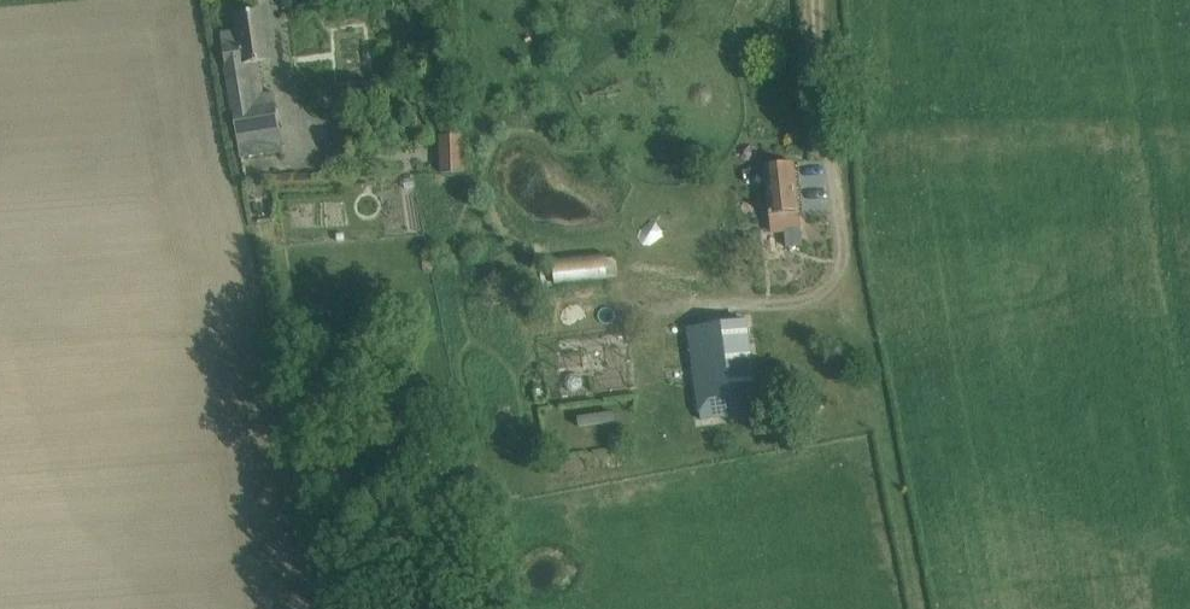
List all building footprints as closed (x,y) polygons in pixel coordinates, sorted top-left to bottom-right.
[(237,136),(241,159),(284,152),(280,129),(276,105),(274,94),(264,96),(259,63),(269,61),(262,11),(236,15),(240,43),(222,45),(237,136)] [(462,135),(439,137),(440,171),(464,169),(462,135)] [(770,217),(798,215),(793,165),(764,168),(770,217)] [(800,228),(783,230),(783,232),(785,248),(801,247),(800,228)] [(605,255),(552,260),(555,284),(607,279),(605,255)] [(700,421),(758,413),(746,321),(688,329),(700,421)] [(561,402),(637,392),(630,339),(555,349),(561,402)] [(526,418),(540,416),(536,395),(522,398),(526,418)] [(361,404),(343,406),(344,419),(363,417),(361,404)]
